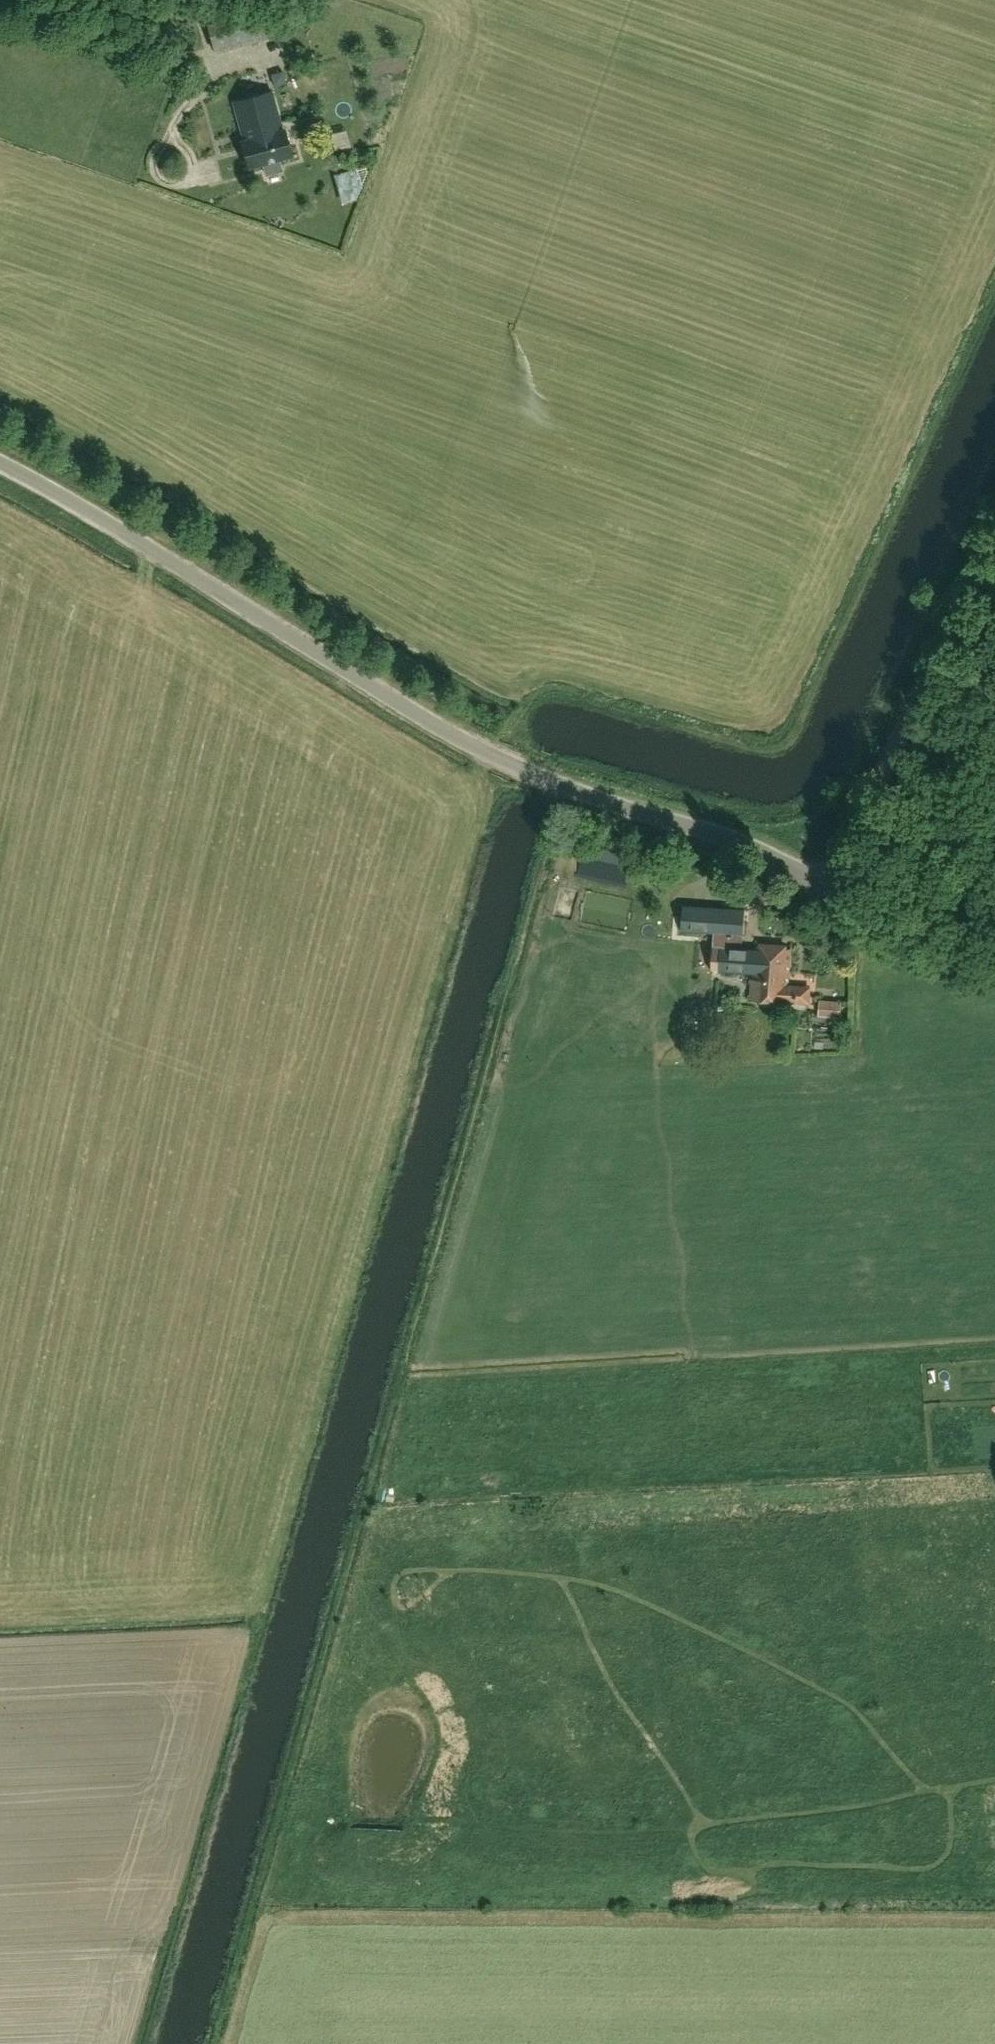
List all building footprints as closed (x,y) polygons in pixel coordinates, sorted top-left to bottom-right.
[(277,9),(255,14),(254,9),(208,20),(216,52),(262,40),(262,39),(283,33),(277,9)] [(285,129),(283,130),(271,92),(233,103),(245,142),(242,142),(250,168),(293,154),(285,129)] [(720,970),(754,973),(756,949),(737,947),(737,935),(743,935),(745,909),(684,904),(682,930),(714,933),(713,945),(721,946),(720,970)] [(788,986),(791,948),(756,946),(754,979),(751,979),(749,1000),(787,1002),(787,1001),(810,1003),(811,988),(788,986)]
